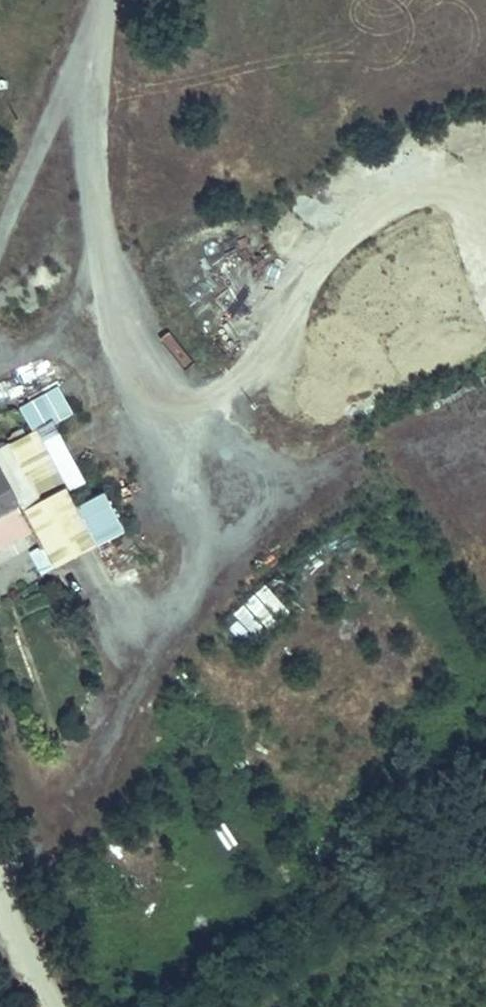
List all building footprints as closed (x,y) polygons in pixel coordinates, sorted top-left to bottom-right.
[(30,433),(12,443),(25,464),(42,455),(30,433)] [(0,450),(0,469),(4,476),(25,464),(12,443),(0,450)] [(21,506),(4,476),(0,469),(0,518),(21,506)] [(66,488),(46,499),(78,551),(96,541),(66,488)] [(46,499),(24,512),(33,526),(35,531),(54,564),(78,551),(46,499)] [(24,512),(21,506),(0,518),(0,525),(4,531),(16,525),(21,532),(33,526),(24,512)] [(35,531),(33,526),(21,532),(16,525),(4,531),(0,525),(0,551),(35,531)] [(223,622),(248,651),(292,613),(267,584),(223,622)] [(226,823),(214,828),(224,850),(236,845),(226,823)]
